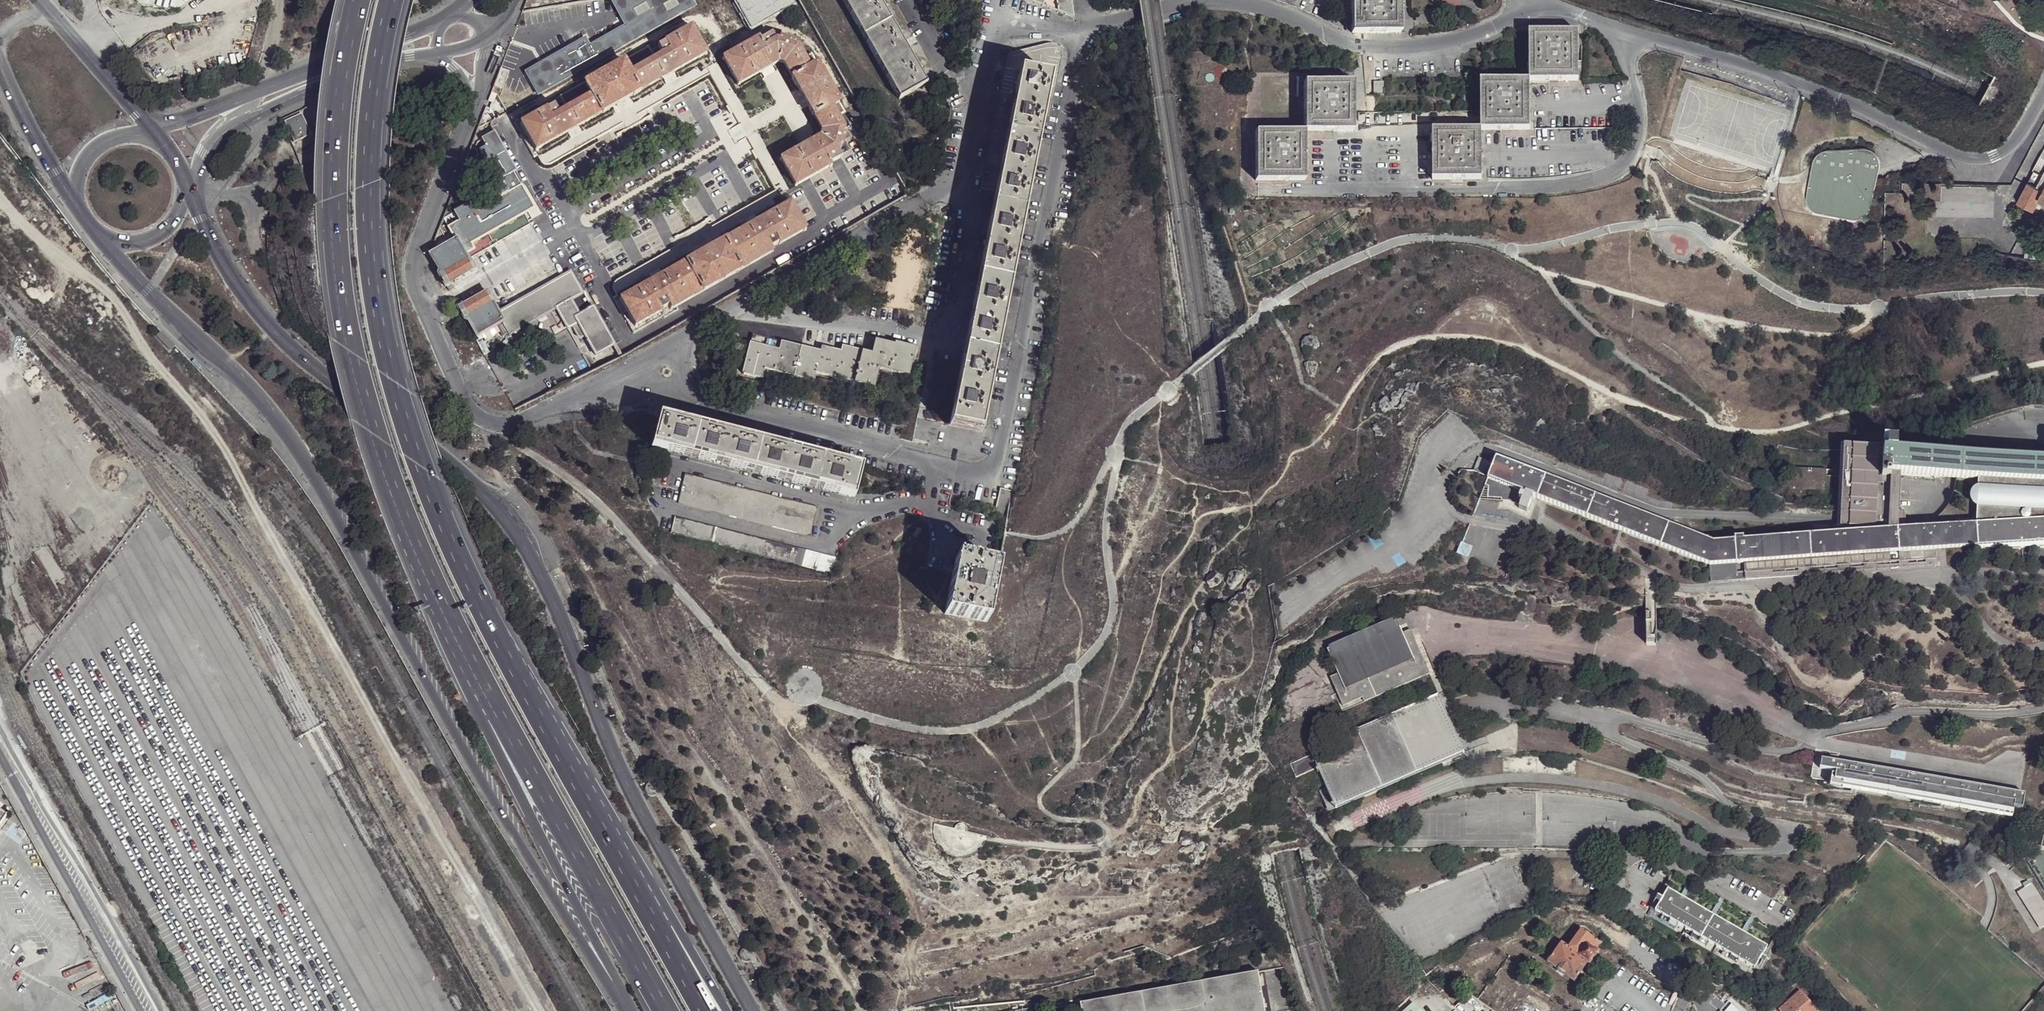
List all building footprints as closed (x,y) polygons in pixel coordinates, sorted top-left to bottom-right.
[(537,94),(695,5),(692,0),(612,0),(626,24),(589,45),(585,37),(525,71),(534,87),(537,94)] [(736,0),(735,1),(750,28),(793,3),(791,0),(737,0),(736,0)] [(865,0),(862,0),(848,8),(864,38),(893,22),(881,0),(875,0),(868,4),(865,0)] [(1074,18),(1073,9),(1070,12),(1039,0),(1025,0),(1074,18)] [(1070,12),(1073,9),(1071,0),(1039,0),(1070,12)] [(1354,32),(1403,31),(1403,0),(1353,0),(1354,32)] [(878,63),(895,53),(892,47),(903,40),(893,22),(864,38),(878,63)] [(629,71),(640,90),(706,53),(699,40),(692,29),(690,25),(664,40),(668,49),(653,57),(629,71)] [(692,29),(699,40),(703,37),(696,27),(692,29)] [(1560,76),(1560,79),(1580,79),(1580,30),(1531,31),(1531,79),(1532,79),(1552,79),(1552,76),(1560,76)] [(810,68),(804,58),(798,46),(795,45),(795,42),(780,38),(779,40),(776,40),(765,46),(759,37),(721,59),(737,86),(773,66),(778,64),(783,65),(791,78),(810,68)] [(895,53),(907,47),(903,40),(892,47),(895,53)] [(1044,110),(1041,126),(1048,128),(1064,49),(1064,46),(1062,43),(1058,42),(1014,53),(1008,57),(1026,59),(1027,54),(1041,56),(1042,50),(1056,52),(1051,78),(1044,110)] [(622,59),(629,71),(653,57),(646,46),(622,59)] [(916,89),(912,82),(923,75),(907,47),(895,53),(878,63),(899,99),(916,89)] [(518,52),(507,48),(501,65),(522,72),(525,63),(518,61),(519,58),(516,56),(518,52)] [(987,189),(996,191),(1000,171),(1007,136),(1013,104),(1020,72),(1051,78),(1056,52),(1042,50),(1041,56),(1027,54),(1026,59),(1008,57),(988,157),(993,158),(987,189)] [(812,54),(804,58),(810,68),(817,64),(812,54)] [(590,93),(601,112),(602,112),(603,113),(609,109),(608,108),(611,107),(614,105),(626,98),(629,96),(632,95),(632,96),(640,92),(639,91),(640,90),(629,71),(622,59),(600,72),(596,74),(583,82),(590,93)] [(778,64),(773,66),(777,74),(782,71),(778,64)] [(817,64),(810,68),(791,78),(792,80),(790,80),(794,87),(795,87),(797,89),(798,92),(805,104),(807,106),(808,109),(807,109),(811,116),(812,116),(813,117),(831,106),(839,102),(817,64)] [(500,67),(493,85),(502,88),(508,71),(500,67)] [(1051,78),(1020,72),(1013,104),(1044,110),(1051,78)] [(912,82),(916,89),(927,83),(923,75),(912,82)] [(1532,79),(1531,79),(1482,80),(1482,112),(1482,129),(1484,129),(1504,128),(1503,126),(1511,125),(1512,129),(1532,128),(1532,79)] [(1375,94),(1385,94),(1385,80),(1375,81),(1375,94)] [(559,95),(565,107),(590,93),(583,82),(559,95)] [(1306,82),(1306,131),(1327,131),(1327,128),(1335,128),(1335,131),(1355,130),(1355,121),(1355,112),(1354,82),(1306,82)] [(492,87),(486,104),(492,106),(498,89),(492,87)] [(535,150),(601,112),(590,93),(565,107),(550,115),(546,106),(518,122),(535,150)] [(845,112),(839,102),(831,106),(837,116),(845,112)] [(1041,126),(1044,110),(1013,104),(1007,136),(1038,142),(1041,126)] [(831,106),(813,117),(820,130),(818,136),(813,139),(778,158),(794,187),(832,166),(827,156),(838,150),(839,147),(841,147),(845,131),(843,131),(843,128),(837,116),(831,106)] [(813,139),(818,136),(813,128),(808,131),(813,139)] [(1484,129),(1482,129),(1434,130),(1435,178),(1456,178),(1456,175),(1464,175),(1464,178),(1484,178),(1484,129)] [(1307,180),(1306,131),(1257,131),(1258,181),(1278,180),(1278,177),(1286,177),(1287,180),(1307,180)] [(495,132),(483,138),(487,145),(480,149),(497,180),(516,170),(495,132)] [(1031,177),(1038,142),(1007,136),(1000,171),(1031,177)] [(1811,214),(1811,211),(1859,216),(1859,219),(1863,218),(1866,215),(1869,211),(1881,165),(1881,162),(1881,159),(1878,154),(1875,151),(1869,149),(1827,154),(1824,155),(1819,158),(1816,161),(1814,166),(1805,202),(1806,209),(1807,211),(1809,213),(1811,214)] [(1024,212),(1031,177),(1000,171),(996,191),(993,206),(1024,212)] [(2041,172),(2035,184),(2026,180),(2015,201),(2022,204),(2031,210),(2038,198),(2043,201),(2043,174),(2041,172)] [(447,226),(454,239),(460,250),(462,248),(534,207),(522,184),(499,197),(459,220),(447,226)] [(454,211),(459,220),(499,197),(494,188),(471,201),(454,211)] [(806,229),(804,225),(797,215),(790,201),(724,239),(740,269),(772,251),(767,240),(774,236),(778,244),(806,229)] [(1024,212),(993,206),(986,242),(1017,248),(1024,212)] [(797,215),(804,225),(807,224),(801,213),(797,215)] [(1062,229),(1064,221),(1055,219),(1054,228),(1062,229)] [(701,291),(740,269),(724,239),(723,239),(722,238),(714,243),(715,244),(712,245),(709,247),(698,253),(695,255),(692,257),(691,256),(684,260),(685,261),(684,261),(701,291)] [(454,239),(428,254),(438,273),(437,274),(437,276),(438,277),(439,278),(442,278),(469,262),(462,248),(460,250),(454,239)] [(1010,285),(1017,248),(986,242),(979,278),(1010,285)] [(2027,247),(2025,258),(2043,262),(2043,250),(2027,247)] [(670,309),(701,291),(684,261),(618,298),(634,326),(661,311),(656,302),(663,298),(670,309)] [(439,278),(438,277),(443,286),(444,285),(444,284),(447,282),(448,284),(474,270),(469,262),(442,278),(439,278)] [(496,312),(501,323),(509,335),(556,308),(571,300),(583,294),(570,271),(497,312),(496,312)] [(1003,316),(1010,285),(979,278),(973,310),(1003,316)] [(457,311),(462,318),(462,316),(491,300),(486,292),(460,306),(461,308),(457,311)] [(475,338),(481,334),(495,326),(501,323),(496,312),(497,312),(491,300),(462,316),(462,318),(463,320),(466,321),(475,338)] [(571,300),(556,308),(567,328),(571,326),(578,336),(580,338),(582,339),(585,337),(575,318),(579,315),(571,300)] [(593,308),(579,315),(575,318),(585,337),(595,356),(614,345),(593,308)] [(1003,316),(973,310),(965,349),(995,355),(1003,316)] [(495,326),(481,334),(484,338),(497,331),(495,326)] [(174,347),(160,332),(154,337),(169,352),(174,347)] [(750,335),(749,340),(769,345),(768,349),(777,351),(779,343),(750,335)] [(895,344),(895,346),(893,351),(874,346),(871,354),(841,347),(840,351),(838,356),(819,352),(779,343),(777,351),(768,349),(769,345),(749,340),(741,374),(761,379),(763,370),(813,382),(815,373),(875,387),(879,369),(908,376),(912,359),(915,348),(895,344)] [(893,351),(895,346),(875,341),(874,346),(893,351)] [(838,356),(840,351),(821,347),(819,352),(838,356)] [(965,349),(957,386),(989,392),(995,355),(965,349)] [(957,386),(949,424),(981,431),(989,392),(957,386)] [(652,450),(688,459),(696,427),(660,419),(652,450)] [(1541,432),(1546,427),(1541,419),(1535,425),(1541,432)] [(688,459),(719,467),(727,435),(696,427),(688,459)] [(719,467),(752,474),(759,443),(727,435),(719,467)] [(752,474),(783,482),(791,451),(759,443),(752,474)] [(1852,451),(1852,446),(1839,445),(1839,451),(1838,476),(1837,511),(1837,519),(1837,525),(1840,525),(1849,525),(1849,520),(1849,517),(1851,487),(1851,473),(1852,451)] [(783,482),(815,489),(823,458),(791,451),(783,482)] [(1917,476),(1920,454),(1900,453),(1852,451),(1851,473),(1890,475),(1899,475),(1917,476)] [(1920,454),(1917,476),(1949,478),(1995,480),(2043,482),(2043,459),(1951,455),(1940,454),(1920,454)] [(1906,550),(1909,550),(1912,526),(1906,528),(1897,529),(1887,529),(1849,532),(1840,533),(1742,540),(1732,540),(1712,541),(1494,455),(1491,462),(1486,475),(1486,477),(1522,490),(1520,498),(1517,504),(1527,507),(1531,495),(1534,496),(1537,497),(1546,500),(1709,564),(1727,562),(1736,561),(1744,561),(1890,551),(1897,551),(1906,550)] [(1472,470),(1486,475),(1491,462),(1478,457),(1472,470)] [(851,492),(857,466),(823,458),(815,489),(850,498),(851,492)] [(1825,474),(1806,473),(1805,491),(1825,492),(1825,474)] [(1889,489),(1890,475),(1851,473),(1851,487),(1889,489)] [(1887,529),(1897,529),(1906,528),(1905,522),(1904,509),(1898,510),(1899,475),(1890,475),(1889,489),(1888,518),(1888,523),(1887,527),(1887,529)] [(680,491),(676,505),(809,537),(816,509),(683,477),(680,491)] [(1486,477),(1483,484),(1520,498),(1522,490),(1486,477)] [(1993,521),(2043,518),(2043,482),(1995,480),(1993,521)] [(1495,498),(1498,499),(1506,499),(1517,504),(1520,498),(1483,484),(1478,497),(1495,498)] [(1888,518),(1889,489),(1851,487),(1849,517),(1888,518)] [(1527,514),(1534,496),(1531,495),(1527,507),(1517,504),(1506,499),(1498,499),(1498,504),(1505,505),(1527,514)] [(1888,523),(1888,518),(1849,517),(1849,520),(1849,525),(1887,527),(1888,523)] [(1977,546),(2043,542),(2043,518),(1993,521),(1975,523),(1977,546)] [(673,519),(669,534),(823,571),(824,570),(832,571),(835,559),(673,519)] [(1925,549),(1933,549),(1977,546),(1975,523),(1912,526),(1909,550),(1925,549)] [(1457,553),(1467,555),(1471,545),(1461,541),(1457,553)] [(1977,546),(1977,550),(2043,546),(2043,542),(1977,546)] [(1908,561),(1907,567),(1935,566),(1933,549),(1925,549),(1925,560),(1908,561)] [(1909,550),(1908,561),(1925,560),(1925,549),(1909,550)] [(1898,561),(1908,561),(1906,550),(1897,551),(1898,561)] [(1745,571),(1757,570),(1889,562),(1890,551),(1744,561),(1745,571)] [(985,620),(997,564),(955,556),(952,571),(944,611),(985,620)] [(1745,579),(1745,571),(1736,572),(1736,561),(1727,562),(1728,579),(1745,579)] [(1736,572),(1745,571),(1744,561),(1736,561),(1736,572)] [(1397,619),(1327,649),(1338,674),(1331,677),(1343,707),(1363,698),(1428,670),(1421,653),(1413,657),(1403,632),(1397,619)] [(1410,629),(1403,632),(1413,657),(1421,653),(1410,629)] [(1363,698),(1365,703),(1430,674),(1428,670),(1363,698)] [(1318,768),(1330,795),(1341,789),(1346,799),(1437,756),(1432,748),(1444,742),(1448,751),(1460,746),(1442,702),(1439,694),(1310,749),(1312,755),(1318,768)] [(1432,748),(1437,756),(1448,751),(1444,742),(1432,748)] [(1346,799),(1334,804),(1337,810),(1425,771),(1464,754),(1460,746),(1448,751),(1437,756),(1346,799)] [(1297,777),(1318,768),(1312,755),(1291,764),(1297,777)] [(2024,795),(1821,760),(1820,769),(1836,773),(1835,781),(1831,781),(1830,787),(2012,818),(2014,807),(2022,808),(2024,795)] [(1341,789),(1330,795),(1334,804),(1346,799),(1341,789)] [(1661,886),(1666,889),(1670,883),(1665,880),(1661,886)] [(2043,926),(2043,902),(2032,883),(2018,892),(2041,929),(2043,926)] [(1654,895),(1660,899),(1666,889),(1661,886),(1660,885),(1654,895)] [(1666,889),(1660,899),(1652,912),(1752,969),(1760,956),(1765,948),(1766,946),(1666,889)] [(1580,930),(1599,942),(1601,938),(1584,927),(1580,926),(1576,927),(1580,930)] [(1573,981),(1586,963),(1576,955),(1585,943),(1595,950),(1600,943),(1599,942),(1580,930),(1568,946),(1567,948),(1560,943),(1546,962),(1573,981)] [(96,947),(92,941),(87,944),(91,951),(96,947)] [(1576,955),(1586,963),(1588,965),(1597,952),(1595,950),(1585,943),(1576,955)] [(1471,953),(1472,954),(1479,961),(1488,955),(1481,945),(1471,953)] [(1459,964),(1459,965),(1466,972),(1479,961),(1472,954),(1459,964)] [(1523,975),(1533,961),(1527,957),(1520,966),(1515,971),(1522,976),(1523,975)] [(1162,1007),(1239,994),(1241,1010),(1264,1010),(1257,971),(1080,1002),(1081,1010),(1162,1010),(1162,1007)] [(1782,991),(1789,998),(1798,989),(1791,982),(1782,991)] [(1777,1009),(1779,1010),(1818,1010),(1798,989),(1789,998),(1777,1009)] [(1162,1010),(1241,1010),(1239,994),(1162,1007),(1162,1010)]
